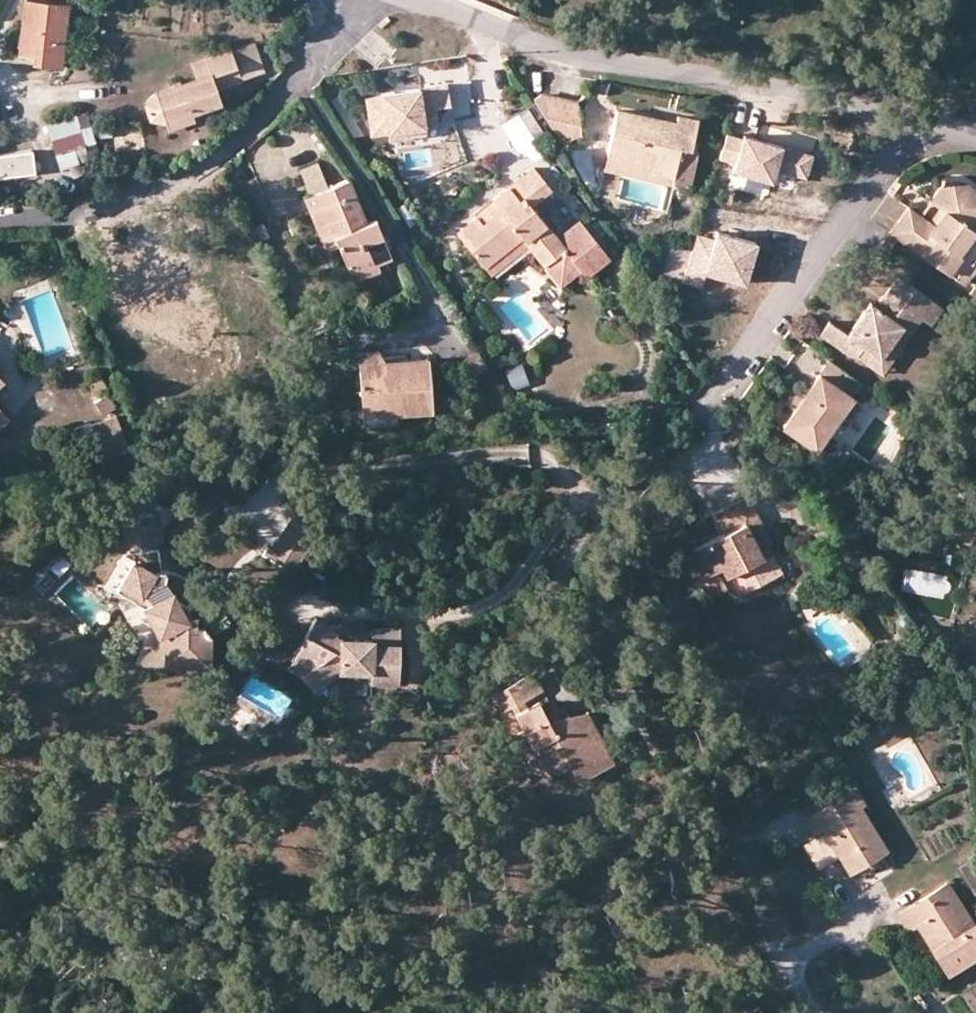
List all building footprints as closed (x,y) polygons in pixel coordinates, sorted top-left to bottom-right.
[(67,6),(27,1),(21,53),(37,55),(36,61),(62,64),(67,6)] [(169,121),(194,112),(221,102),(217,91),(243,82),(231,48),(193,61),(198,78),(159,91),(146,104),(151,119),(169,121)] [(419,88),(364,98),(371,137),(426,127),(419,88)] [(533,98),(560,142),(579,135),(574,102),(542,94),(533,98)] [(526,104),(499,123),(514,144),(541,125),(526,104)] [(650,173),(672,176),(680,146),(689,147),(696,120),(679,114),(676,122),(617,109),(609,154),(651,163),(650,173)] [(86,112),(49,123),(62,165),(100,153),(86,112)] [(197,118),(194,112),(169,121),(172,127),(197,118)] [(811,154),(743,131),(742,135),(727,130),(720,156),(734,160),(731,168),(772,182),(777,166),(804,175),(811,154)] [(0,154),(0,177),(34,173),(31,150),(0,154)] [(670,185),(672,176),(650,173),(651,163),(609,154),(605,173),(670,185)] [(316,161),(299,169),(306,182),(322,173),(316,161)] [(533,168),(493,201),(497,209),(481,222),(476,215),(455,231),(486,267),(520,237),(527,246),(544,265),(564,250),(579,271),(584,277),(609,257),(577,220),(557,236),(531,207),(551,191),(533,168)] [(372,253),(377,263),(391,258),(377,219),(366,222),(348,179),(304,197),(321,241),(325,240),(334,236),(338,246),(346,264),(372,253)] [(964,184),(951,180),(940,183),(928,200),(943,210),(933,225),(909,210),(892,234),(961,284),(975,266),(971,262),(975,253),(975,231),(972,228),(975,223),(975,192),(964,184)] [(497,209),(493,201),(476,215),(481,222),(497,209)] [(756,242),(716,229),(713,239),(696,234),(682,280),(702,286),(706,271),(744,282),(756,242)] [(168,241),(146,234),(120,317),(188,338),(193,322),(180,317),(182,301),(171,297),(179,266),(162,260),(168,241)] [(334,236),(325,240),(327,248),(338,246),(334,236)] [(520,237),(486,267),(491,273),(527,246),(520,237)] [(671,245),(664,269),(683,275),(690,251),(671,245)] [(560,283),(579,271),(564,250),(544,265),(560,283)] [(379,269),(377,263),(372,253),(346,264),(352,280),(379,269)] [(903,324),(910,330),(919,316),(930,322),(940,307),(927,298),(925,295),(898,277),(885,293),(893,298),(884,312),(876,306),(869,302),(848,332),(828,319),(819,333),(847,353),(857,354),(863,345),(881,356),(903,324)] [(893,298),(885,293),(876,306),(884,312),(893,298)] [(883,371),(910,330),(903,324),(881,356),(863,345),(857,354),(883,371)] [(385,367),(385,360),(377,351),(357,352),(359,370),(385,367)] [(427,357),(385,360),(385,367),(359,370),(362,414),(398,412),(431,410),(427,357)] [(862,381),(828,358),(782,425),(816,447),(835,420),(852,395),(862,381)] [(520,365),(506,370),(512,388),(526,384),(520,365)] [(100,376),(87,382),(94,395),(108,389),(100,376)] [(852,395),(835,420),(845,425),(861,401),(852,395)] [(107,398),(95,403),(103,416),(114,410),(107,398)] [(397,423),(398,412),(362,414),(364,426),(397,423)] [(96,437),(104,457),(128,448),(117,417),(93,426),(96,437)] [(85,464),(104,457),(96,437),(78,442),(85,464)] [(750,527),(759,521),(749,503),(743,501),(716,515),(725,532),(684,554),(696,580),(721,567),(726,575),(736,572),(748,588),(779,572),(766,546),(760,548),(750,527)] [(293,516),(271,555),(297,570),(319,531),(293,516)] [(158,545),(154,519),(119,524),(122,550),(158,545)] [(771,542),(759,521),(750,527),(760,548),(766,546),(771,542)] [(161,565),(158,545),(122,550),(134,557),(115,593),(144,606),(159,633),(166,646),(167,664),(190,664),(201,657),(204,652),(213,653),(213,631),(208,625),(198,625),(198,613),(203,610),(208,604),(206,595),(199,588),(189,592),(184,583),(190,578),(177,568),(161,565)] [(841,600),(830,608),(838,619),(849,611),(841,600)] [(372,643),(372,639),(333,637),(333,631),(331,631),(331,627),(315,618),(292,660),(304,667),(302,674),(315,690),(327,680),(324,676),(336,666),(340,670),(371,671),(371,680),(401,682),(400,643),(372,643)] [(372,630),(372,639),(372,643),(400,643),(400,628),(373,627),(372,630)] [(166,646),(159,633),(142,663),(167,664),(166,646)] [(212,665),(213,653),(204,652),(201,657),(190,664),(212,665)] [(304,667),(292,660),(288,668),(302,674),(304,667)] [(327,680),(340,670),(336,666),(324,676),(327,680)] [(250,674),(260,680),(263,673),(254,667),(250,674)] [(534,673),(503,689),(511,705),(542,689),(534,673)] [(511,705),(503,689),(494,693),(502,710),(511,705)] [(552,727),(548,718),(538,700),(515,713),(524,728),(539,757),(553,763),(565,758),(570,766),(578,779),(612,761),(596,729),(581,737),(571,720),(552,727)] [(586,710),(548,718),(552,727),(571,720),(581,737),(596,729),(586,710)] [(539,757),(524,728),(517,733),(532,766),(555,772),(570,766),(565,758),(553,763),(539,757)] [(854,789),(803,820),(813,835),(823,829),(850,872),(885,851),(858,807),(863,805),(854,789)] [(957,865),(973,891),(975,889),(975,857),(975,855),(957,865)] [(900,914),(908,927),(915,922),(949,970),(975,952),(975,934),(944,886),(900,914)]
